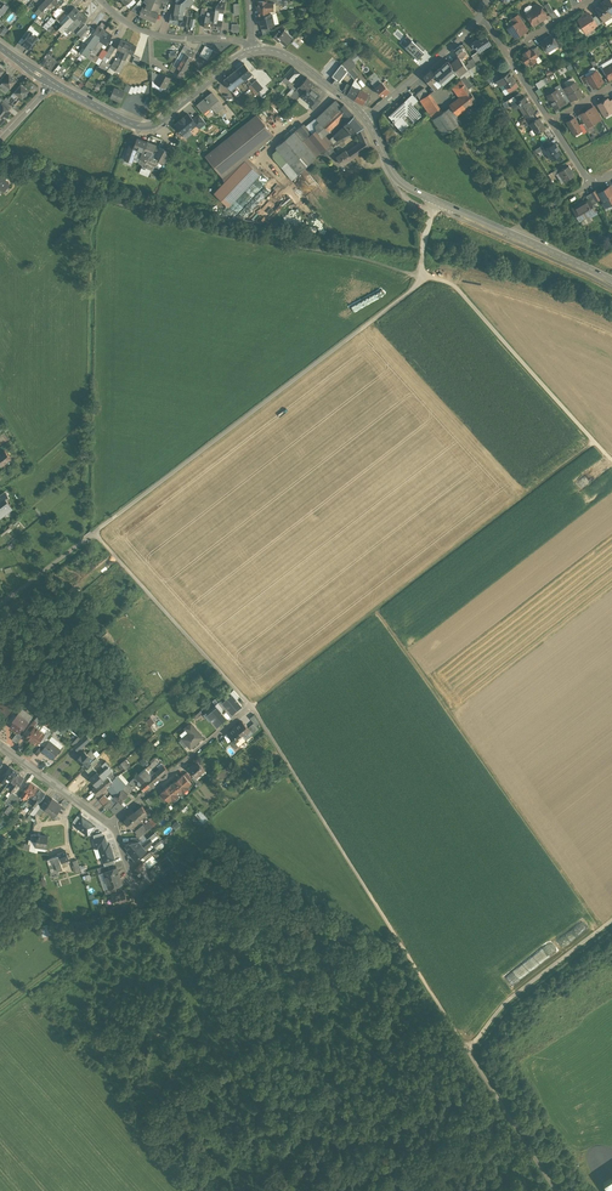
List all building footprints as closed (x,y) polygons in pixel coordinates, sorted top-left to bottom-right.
[(39,6),(40,7),(42,10),(43,10),(46,6),(52,0),(45,0),(39,6)] [(46,6),(49,9),(54,3),(58,7),(64,0),(52,0),(46,6)] [(149,0),(146,8),(143,7),(139,15),(147,19),(155,0),(149,0)] [(147,19),(155,22),(158,13),(156,12),(158,7),(159,8),(162,0),(155,0),(147,19)] [(181,4),(180,8),(184,8),(184,5),(189,6),(194,0),(185,0),(182,3),(181,4)] [(602,2),(603,4),(610,14),(611,13),(611,3),(610,0),(605,0),(602,2)] [(177,2),(176,1),(174,14),(179,15),(180,8),(181,4),(182,3),(181,2),(177,2)] [(264,1),(258,1),(259,12),(265,11),(268,11),(268,9),(275,9),(275,4),(275,2),(267,3),(267,1),(264,1)] [(225,4),(219,3),(216,6),(215,8),(215,11),(219,12),(223,13),(225,4)] [(554,12),(548,3),(544,5),(550,14),(554,12)] [(5,4),(1,8),(3,9),(0,13),(0,14),(3,16),(9,7),(5,4)] [(140,6),(136,4),(131,10),(136,13),(140,6)] [(537,4),(532,7),(532,9),(528,12),(530,16),(529,18),(534,25),(547,17),(540,5),(537,4)] [(610,14),(603,4),(596,8),(600,14),(604,20),(611,16),(610,14)] [(53,16),(56,18),(59,15),(63,10),(60,7),(54,13),(55,13),(53,16)] [(81,13),(75,7),(69,14),(71,16),(57,30),(61,34),(64,32),(81,13)] [(63,10),(59,15),(56,18),(59,21),(68,13),(64,10),(63,10)] [(219,12),(215,11),(214,19),(218,20),(222,21),(223,13),(219,12)] [(586,12),(582,15),(582,16),(579,18),(578,20),(581,24),(580,26),(582,29),(584,29),(585,31),(586,33),(587,32),(588,32),(590,31),(591,28),(592,28),(595,27),(595,25),(596,25),(596,24),(592,18),(589,13),(586,12)] [(81,13),(64,32),(66,34),(71,29),(73,31),(78,25),(77,24),(78,23),(81,26),(87,19),(81,13)] [(174,14),(171,14),(169,23),(177,24),(179,15),(174,14)] [(268,14),(259,16),(261,27),(271,25),(274,24),(272,14),(268,14)] [(183,16),(179,15),(177,24),(186,26),(187,17),(183,16)] [(597,16),(596,15),(592,18),(596,24),(596,25),(596,26),(601,23),(601,22),(600,22),(597,16)] [(210,19),(205,18),(204,27),(212,29),(214,19),(210,19)] [(218,20),(214,19),(212,29),(221,30),(222,21),(218,20)] [(518,21),(510,27),(512,31),(511,32),(513,35),(515,34),(516,37),(525,32),(520,23),(519,22),(518,21)] [(86,24),(77,32),(81,36),(83,35),(89,27),(86,24)] [(271,25),(261,27),(263,34),(272,29),(271,25)] [(0,28),(0,33),(4,36),(9,29),(4,26),(2,29),(0,28)] [(89,27),(83,35),(88,38),(94,29),(90,26),(89,27)] [(105,30),(98,26),(93,33),(96,35),(100,38),(105,30)] [(28,29),(22,37),(25,39),(30,32),(31,32),(31,31),(28,29)] [(292,36),(285,29),(282,32),(280,30),(273,37),(278,42),(279,40),(285,45),(291,38),(293,36),(292,36)] [(112,35),(105,30),(100,38),(104,41),(103,42),(106,44),(112,35)] [(25,39),(22,44),(28,48),(36,36),(31,32),(30,32),(25,39)] [(94,36),(82,53),(87,56),(92,50),(100,38),(96,35),(95,37),(94,36)] [(551,35),(547,38),(546,38),(544,39),(544,40),(541,42),(547,52),(557,45),(558,45),(553,38),(551,35)] [(486,36),(477,41),(476,40),(473,42),(475,46),(475,47),(478,52),(490,43),(486,36)] [(563,46),(557,36),(553,38),(558,45),(557,45),(559,48),(563,46)] [(100,38),(92,50),(87,56),(91,59),(94,55),(95,56),(95,54),(103,42),(104,41),(100,38)] [(129,43),(121,40),(118,48),(122,50),(125,51),(129,43)] [(417,59),(424,52),(423,51),(415,44),(412,41),(405,47),(417,59)] [(417,41),(415,44),(423,51),(425,48),(417,41)] [(137,47),(129,43),(125,51),(129,53),(133,55),(137,47)] [(116,47),(111,45),(107,52),(104,56),(108,59),(116,47)] [(196,52),(185,45),(181,52),(185,54),(185,53),(193,58),(196,52)] [(464,51),(460,45),(454,50),(459,57),(460,57),(464,54),(464,51)] [(213,50),(204,46),(199,55),(208,60),(213,50)] [(542,55),(537,47),(533,49),(533,50),(534,50),(537,56),(538,57),(542,55)] [(531,52),(529,49),(523,52),(525,56),(522,58),(525,63),(528,61),(530,64),(536,61),(534,58),(537,56),(534,50),(533,50),(531,52)] [(350,57),(354,62),(360,57),(356,52),(350,57)] [(193,58),(185,53),(185,54),(181,61),(189,65),(193,58)] [(481,61),(475,53),(471,55),(477,64),(481,61)] [(140,58),(135,55),(132,63),(137,65),(140,58)] [(117,60),(115,59),(110,67),(115,70),(119,65),(120,64),(122,59),(119,57),(118,57),(117,60)] [(350,57),(341,64),(345,68),(347,71),(348,72),(350,70),(356,65),(354,62),(350,57)] [(451,64),(450,64),(452,66),(452,67),(456,72),(458,75),(467,69),(460,57),(459,57),(451,64)] [(177,58),(173,66),(177,68),(181,61),(177,58)] [(189,65),(181,61),(177,68),(184,72),(185,72),(189,65)] [(448,61),(434,73),(438,78),(440,82),(442,84),(456,72),(452,67),(452,66),(450,64),(451,64),(448,61)] [(252,72),(244,63),(236,70),(244,79),(252,72)] [(341,64),(332,76),(335,79),(339,82),(347,71),(345,68),(341,64)] [(477,64),(471,68),(474,72),(480,69),(477,64)] [(604,69),(609,78),(611,77),(611,64),(604,69)] [(66,69),(62,66),(58,72),(62,75),(66,69)] [(177,68),(173,66),(170,70),(178,74),(181,70),(177,68)] [(160,75),(151,70),(152,80),(155,82),(160,75)] [(236,70),(224,80),(231,89),(236,85),(239,82),(240,83),(244,79),(236,70)] [(358,76),(353,70),(351,71),(350,70),(348,72),(354,79),(358,76)] [(434,73),(431,70),(423,76),(430,85),(433,82),(438,78),(434,73)] [(586,76),(589,82),(590,83),(591,83),(593,87),(596,85),(597,85),(603,82),(596,70),(586,76)] [(6,72),(0,79),(3,81),(9,74),(6,72)] [(369,81),(362,72),(360,74),(366,84),(369,81)] [(509,72),(500,78),(502,83),(505,88),(506,88),(515,82),(509,72)] [(160,75),(155,82),(165,88),(170,78),(161,73),(160,75)] [(374,73),(367,79),(375,88),(381,83),(374,73)] [(16,80),(9,74),(3,81),(3,82),(10,87),(16,80)] [(586,76),(584,74),(580,76),(584,85),(589,82),(586,76)] [(288,79),(285,76),(282,80),(288,85),(291,81),(288,79)] [(471,87),(463,76),(460,78),(461,79),(464,84),(468,89),(471,87)] [(307,77),(300,86),(305,90),(306,91),(309,87),(313,82),(307,77)] [(500,78),(496,80),(503,90),(505,88),(502,83),(500,78)] [(573,78),(564,83),(567,87),(575,82),(573,78)] [(263,87),(256,79),(251,83),(250,84),(258,92),(263,87)] [(339,82),(335,79),(332,83),(342,91),(345,86),(339,82)] [(461,79),(451,86),(456,93),(461,89),(460,87),(464,84),(461,79)] [(542,79),(535,83),(538,88),(546,84),(542,79)] [(3,82),(0,85),(0,87),(6,92),(10,87),(3,82)] [(515,82),(506,88),(508,92),(518,86),(515,82)] [(567,87),(572,95),(572,96),(573,99),(582,94),(575,82),(567,87)] [(21,83),(15,91),(17,93),(22,97),(24,95),(26,93),(29,90),(21,83)] [(381,83),(375,88),(382,96),(388,90),(381,83)] [(464,84),(460,87),(461,89),(456,93),(460,98),(469,91),(468,89),(464,84)] [(236,85),(231,89),(236,96),(241,92),(236,85)] [(350,88),(346,85),(345,86),(342,91),(346,94),(354,99),(358,91),(351,86),(350,88)] [(300,86),(295,91),(300,95),(305,90),(300,86)] [(309,87),(306,91),(305,90),(300,95),(301,96),(311,104),(316,98),(319,95),(309,87)] [(424,87),(416,93),(420,99),(429,94),(424,87)] [(567,87),(563,89),(565,94),(570,101),(573,99),(572,96),(572,95),(567,87)] [(124,92),(114,88),(111,97),(120,101),(124,92)] [(367,94),(359,90),(358,91),(354,99),(362,103),(365,99),(367,95),(367,94)] [(300,95),(295,91),(291,95),(297,100),(301,96),(300,95)] [(469,91),(460,98),(450,106),(456,114),(476,99),(469,91)] [(223,105),(213,92),(197,105),(203,112),(211,106),(216,111),(223,105)] [(554,92),(550,94),(551,96),(548,97),(553,107),(556,105),(557,107),(561,104),(560,103),(563,101),(561,97),(558,92),(555,93),(554,92)] [(429,94),(420,99),(433,118),(443,112),(430,93),(429,94)] [(570,101),(565,94),(561,97),(563,101),(564,103),(565,104),(570,101)] [(417,100),(412,95),(406,100),(407,100),(412,105),(417,100)] [(515,95),(508,99),(512,105),(516,102),(518,100),(515,95)] [(518,100),(516,102),(522,111),(531,105),(525,96),(518,100)] [(8,99),(6,97),(3,100),(10,106),(12,102),(8,99)] [(316,98),(311,104),(309,106),(313,109),(320,101),(316,98)] [(598,104),(604,115),(611,111),(611,107),(610,104),(607,98),(598,104)] [(3,100),(0,103),(8,110),(11,107),(10,106),(3,100)] [(336,100),(325,110),(324,109),(323,110),(324,111),(316,118),(319,122),(322,124),(338,109),(341,106),(336,100)] [(407,100),(390,116),(394,119),(392,120),(394,122),(395,122),(402,130),(407,125),(402,118),(407,113),(411,117),(410,118),(413,121),(420,115),(412,105),(407,100)] [(0,103),(0,124),(10,112),(8,110),(0,103)] [(341,106),(338,109),(344,115),(349,110),(344,104),(341,106)] [(531,105),(522,111),(526,117),(532,113),(535,111),(531,105)] [(211,106),(203,112),(208,118),(216,111),(211,106)] [(443,112),(433,118),(443,134),(447,131),(449,133),(453,130),(451,128),(461,121),(456,114),(450,106),(443,112)] [(594,106),(581,114),(586,124),(590,122),(592,122),(597,119),(598,119),(593,110),(596,108),(594,106)] [(602,118),(596,108),(593,110),(598,119),(597,119),(598,120),(602,118)] [(338,109),(322,124),(328,130),(343,116),(344,115),(338,109)] [(364,127),(349,110),(344,115),(343,116),(347,121),(343,125),(344,127),(350,133),(357,130),(363,127),(364,127)] [(175,125),(183,134),(196,123),(193,119),(188,114),(184,118),(183,117),(179,120),(180,121),(175,125)] [(199,114),(193,119),(196,123),(200,127),(206,122),(199,114)] [(257,114),(206,156),(222,176),(243,160),(274,135),(257,114)] [(578,125),(574,117),(567,121),(574,134),(581,130),(578,125)] [(535,120),(530,123),(530,124),(533,129),(535,128),(538,133),(545,128),(539,118),(535,120)] [(304,123),(295,131),(303,141),(312,133),(304,123)] [(587,131),(582,123),(578,125),(581,130),(583,133),(587,131)] [(322,124),(316,130),(321,136),(328,130),(322,124)] [(344,127),(334,137),(337,140),(350,133),(344,127)] [(370,144),(363,127),(357,130),(360,137),(356,139),(359,144),(347,152),(351,158),(370,144)] [(321,136),(316,130),(312,133),(303,141),(316,157),(321,152),(323,150),(326,148),(329,146),(326,142),(321,136)] [(295,131),(276,147),(298,174),(316,157),(303,141),(295,131)] [(333,135),(326,142),(329,146),(330,146),(337,140),(334,137),(333,135)] [(147,141),(138,138),(138,137),(137,137),(134,146),(134,147),(137,148),(143,151),(147,142),(147,141)] [(155,145),(147,142),(144,151),(150,154),(155,145)] [(555,143),(545,149),(552,159),(561,153),(555,143)] [(134,146),(129,145),(128,148),(125,158),(125,159),(132,162),(137,148),(134,147),(134,146)] [(166,150),(155,145),(150,154),(160,159),(164,161),(170,150),(169,148),(168,147),(167,148),(166,150)] [(345,150),(336,157),(342,165),(351,158),(347,152),(345,150)] [(150,154),(144,151),(143,151),(139,161),(143,166),(150,154)] [(160,159),(150,154),(143,166),(153,170),(153,169),(155,166),(156,166),(160,159)] [(243,160),(222,176),(224,182),(214,192),(229,206),(259,174),(243,160)] [(560,171),(558,172),(558,173),(559,172),(562,176),(563,176),(565,180),(574,175),(571,170),(572,170),(568,165),(560,171)] [(2,188),(4,190),(9,185),(8,183),(9,182),(2,176),(1,177),(0,175),(0,190),(2,188)] [(599,193),(604,201),(604,202),(605,202),(608,202),(608,203),(609,202),(611,201),(611,190),(611,189),(610,186),(599,193)] [(600,198),(596,190),(591,193),(596,200),(600,198)] [(596,200),(591,193),(586,196),(588,200),(589,200),(592,205),(597,202),(596,200)] [(297,211),(306,207),(302,200),(293,204),(297,211)] [(588,200),(581,204),(580,203),(573,208),(579,220),(587,215),(586,214),(589,213),(591,216),(596,213),(592,205),(589,200),(588,200)] [(608,202),(605,202),(604,202),(604,201),(601,203),(606,211),(611,208),(609,202),(608,203),(608,202)] [(0,453),(0,463),(1,465),(11,458),(5,450),(0,453)] [(4,497),(0,500),(0,516),(2,514),(3,515),(9,511),(8,510),(11,507),(4,497)] [(239,696),(233,690),(230,692),(232,694),(236,699),(239,696)] [(236,699),(232,694),(227,698),(237,709),(241,705),(236,699)] [(0,700),(0,709),(7,714),(15,704),(3,696),(0,700)] [(237,709),(227,698),(223,702),(226,706),(232,713),(237,709)] [(223,702),(221,700),(218,702),(224,709),(226,706),(223,702)] [(224,709),(218,702),(215,705),(217,706),(221,711),(224,709)] [(221,711),(217,706),(212,710),(222,722),(226,718),(221,711)] [(222,722),(212,710),(208,714),(211,719),(217,725),(222,722)] [(208,714),(206,712),(203,715),(209,721),(211,719),(208,714)] [(28,722),(18,714),(13,720),(14,721),(11,725),(18,731),(21,727),(23,728),(28,722)] [(38,715),(28,729),(31,731),(37,722),(36,721),(39,717),(38,715)] [(147,721),(151,725),(155,722),(151,717),(147,721)] [(55,726),(64,734),(69,728),(61,721),(55,726)] [(248,727),(242,721),(235,727),(241,734),(248,728),(249,728),(248,727)] [(27,736),(26,737),(31,741),(40,730),(43,726),(37,722),(31,731),(27,736)] [(191,723),(186,728),(189,733),(183,738),(188,745),(190,747),(202,737),(191,723)] [(251,725),(248,727),(249,728),(248,728),(253,734),(256,731),(251,725)] [(241,734),(235,727),(228,733),(233,740),(234,740),(241,734)] [(45,734),(40,730),(31,741),(37,745),(42,738),(45,734)] [(17,732),(12,739),(17,743),(22,736),(17,732)] [(79,736),(72,743),(74,745),(82,738),(79,736)] [(82,738),(74,746),(78,750),(90,740),(86,736),(82,738)] [(188,745),(183,738),(179,741),(184,748),(188,745)] [(234,740),(233,740),(230,742),(235,748),(239,745),(234,740)] [(55,745),(49,741),(44,747),(42,750),(52,759),(63,745),(58,741),(55,745)] [(42,745),(35,753),(37,755),(42,750),(44,747),(42,745)] [(96,757),(91,750),(87,754),(91,757),(94,760),(96,757)] [(84,751),(77,759),(87,767),(91,763),(88,760),(91,757),(87,754),(84,751)] [(156,756),(150,761),(152,763),(150,764),(152,766),(154,768),(157,765),(160,762),(156,756)] [(140,760),(145,765),(148,762),(144,757),(140,760)] [(121,763),(126,769),(132,765),(127,759),(121,763)] [(198,761),(188,768),(194,775),(195,777),(196,777),(205,769),(198,761)] [(112,771),(105,762),(102,764),(105,769),(104,769),(108,774),(112,771)] [(160,762),(157,765),(160,768),(156,772),(159,776),(168,769),(161,762),(160,762)] [(3,774),(3,775),(0,779),(0,781),(3,783),(7,777),(10,780),(16,772),(9,766),(7,769),(5,768),(3,771),(4,772),(3,774)] [(148,770),(146,768),(140,773),(146,780),(152,775),(148,770)] [(104,769),(100,773),(101,773),(97,776),(101,781),(108,774),(104,769)] [(16,772),(10,780),(14,782),(10,788),(13,791),(17,785),(18,785),(23,777),(16,772)] [(152,775),(146,780),(150,785),(159,776),(156,772),(154,774),(152,775)] [(97,776),(95,773),(89,777),(96,785),(101,781),(97,776)] [(149,785),(140,773),(135,777),(138,781),(137,782),(138,783),(144,790),(149,785)] [(183,774),(172,783),(172,782),(161,792),(166,799),(169,801),(172,798),(173,799),(178,795),(177,794),(180,792),(182,790),(183,791),(189,787),(188,786),(191,783),(189,780),(184,774),(183,774)] [(126,785),(118,775),(112,781),(113,782),(109,785),(112,789),(110,790),(114,796),(126,785)] [(196,777),(195,777),(194,775),(192,778),(199,786),(202,784),(196,777)] [(112,781),(108,776),(101,782),(106,788),(109,785),(113,782),(112,781)] [(135,777),(126,785),(129,789),(130,790),(138,783),(137,782),(138,781),(135,777)] [(30,782),(24,790),(25,790),(21,796),(24,799),(28,793),(32,796),(38,788),(30,782)] [(106,788),(101,782),(97,785),(102,791),(106,788)] [(97,785),(93,789),(98,795),(102,792),(102,791),(97,785)] [(45,793),(38,788),(32,796),(35,798),(31,804),(35,806),(39,801),(45,793)] [(121,789),(114,796),(118,801),(121,803),(128,796),(125,793),(121,789)] [(107,797),(101,802),(104,805),(110,800),(107,797)] [(48,804),(45,808),(55,815),(62,806),(52,798),(48,804)] [(110,800),(104,805),(108,809),(109,808),(113,804),(110,800)] [(118,801),(110,809),(115,814),(125,806),(121,803),(118,801)] [(9,805),(4,811),(9,814),(13,808),(9,805)] [(147,812),(142,806),(134,812),(140,818),(147,812)] [(155,812),(150,806),(147,809),(148,811),(152,815),(155,812)] [(201,810),(195,814),(203,823),(208,819),(201,810)] [(134,811),(128,817),(128,818),(125,820),(131,827),(140,819),(134,812),(134,811)] [(88,835),(95,826),(81,816),(75,825),(88,835)] [(152,819),(145,825),(148,830),(157,822),(152,817),(151,818),(152,819)] [(177,829),(182,825),(178,820),(173,824),(177,829)] [(140,829),(139,827),(134,831),(139,837),(144,833),(140,829)] [(155,833),(149,837),(153,841),(152,842),(153,844),(156,841),(155,839),(158,837),(155,833)] [(48,836),(37,834),(36,841),(31,840),(30,844),(25,843),(24,849),(35,851),(36,847),(46,849),(48,836)] [(108,845),(107,844),(105,836),(103,836),(94,839),(93,839),(96,848),(99,847),(108,845)] [(149,837),(141,844),(144,848),(152,842),(153,841),(149,837)] [(158,837),(155,839),(156,841),(153,844),(155,847),(162,841),(158,837)] [(138,841),(131,841),(130,842),(129,841),(125,844),(128,848),(127,849),(130,853),(141,844),(139,841),(138,841)] [(108,845),(99,847),(103,862),(114,859),(110,843),(107,844),(108,845)] [(141,844),(130,853),(135,859),(146,850),(144,848),(141,844)] [(66,851),(57,854),(58,855),(61,863),(69,860),(66,851)] [(150,852),(143,857),(146,860),(152,855),(150,852)] [(58,855),(48,859),(50,864),(52,863),(55,862),(57,870),(58,870),(62,869),(61,863),(58,855)] [(167,856),(159,863),(163,868),(171,861),(167,856)] [(144,861),(136,868),(139,872),(138,872),(139,875),(141,874),(148,868),(149,867),(144,861)] [(108,865),(97,868),(99,873),(104,872),(104,871),(109,870),(108,865)] [(109,870),(104,871),(104,872),(107,879),(119,875),(117,867),(109,870)] [(154,877),(148,868),(141,874),(147,882),(154,877)] [(119,875),(107,879),(109,887),(115,886),(122,883),(119,875)] [(124,892),(112,896),(114,904),(122,901),(127,899),(124,892)] [(40,929),(42,937),(52,934),(50,926),(40,929)] [(604,1182),(610,1190),(611,1190),(611,1176),(604,1182)]
